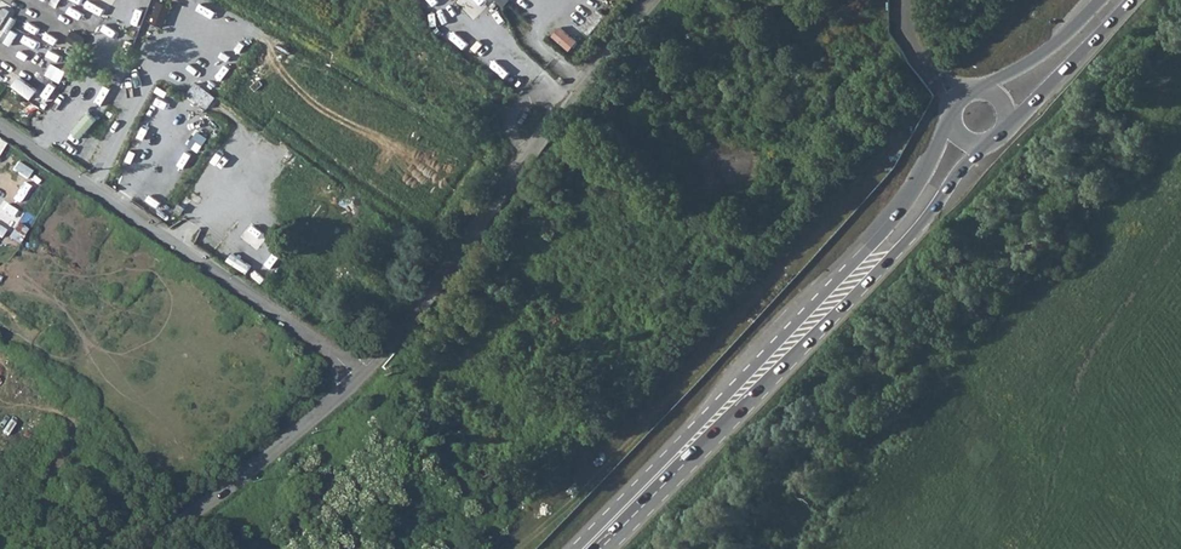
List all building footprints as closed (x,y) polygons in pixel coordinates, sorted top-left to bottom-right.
[(153,22),(167,26),(172,4),(159,0),(153,22)] [(488,10),(498,1),(504,7),(512,0),(478,0),(488,10)] [(74,28),(68,39),(82,47),(88,35),(74,28)] [(49,73),(63,81),(69,70),(55,62),(49,73)] [(92,105),(107,82),(98,77),(84,100),(92,105)] [(197,81),(189,94),(213,109),(221,96),(197,81)] [(295,180),(308,161),(301,156),(287,175),(295,180)] [(235,245),(256,257),(270,233),(249,221),(235,245)]
